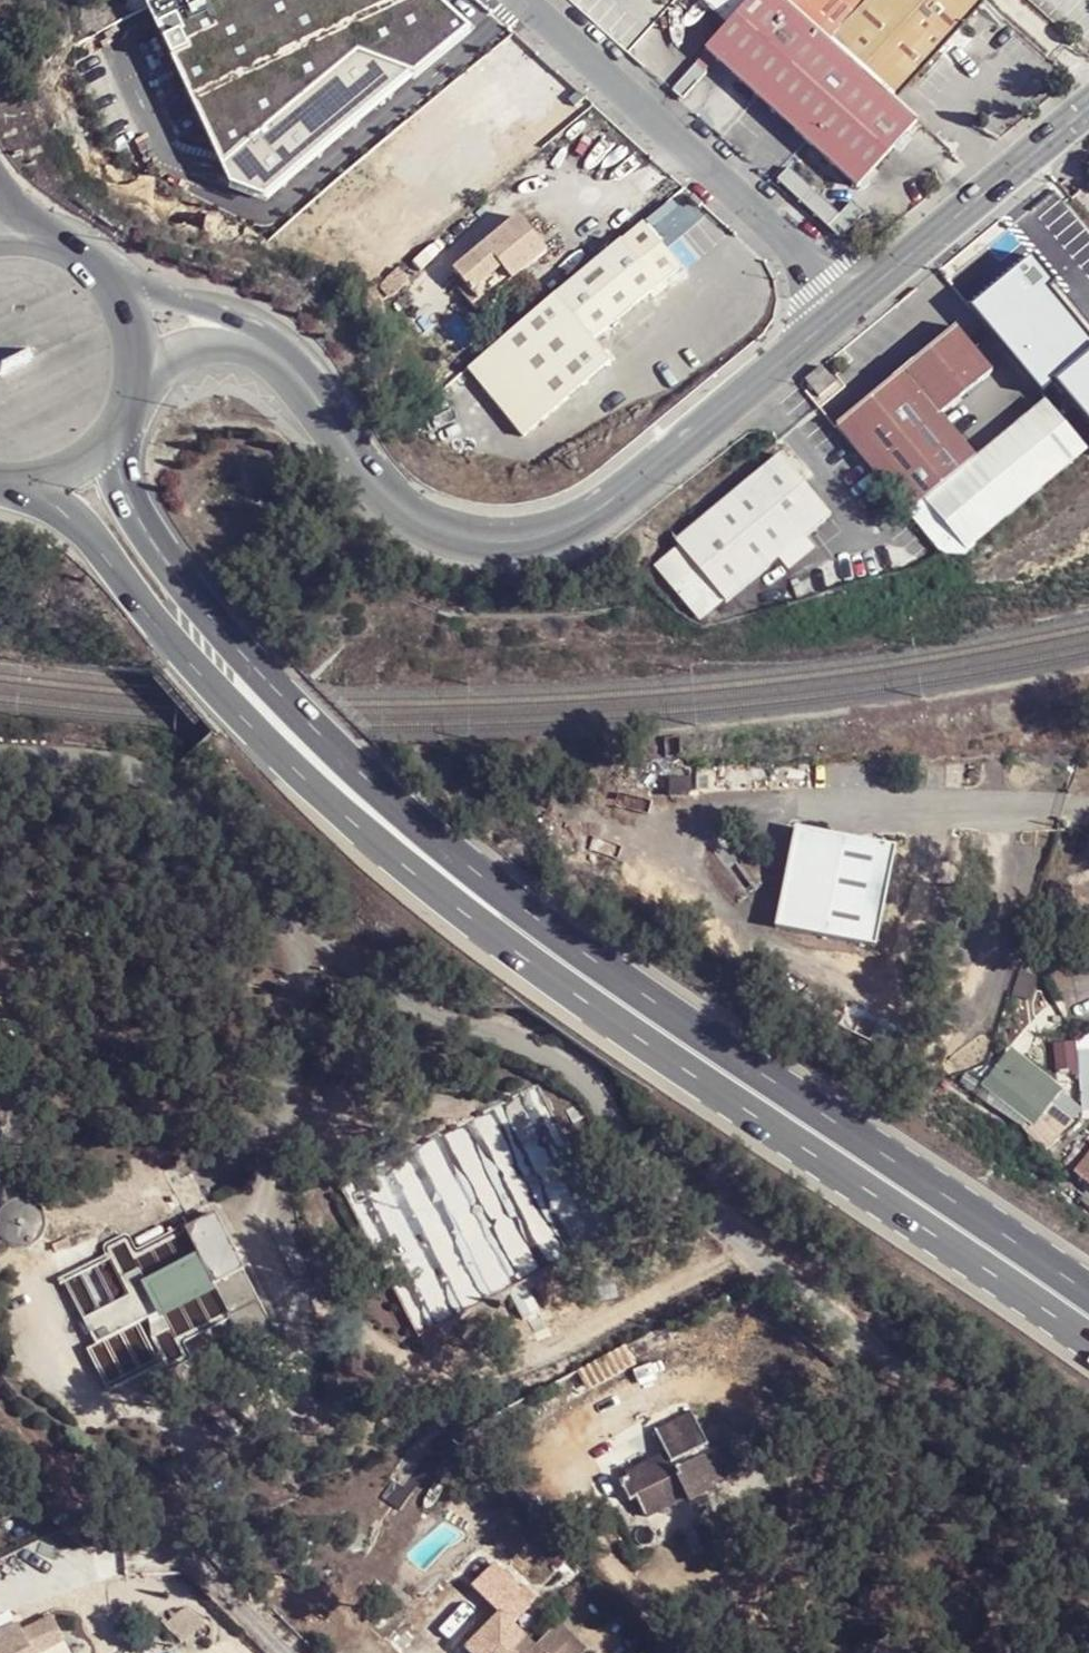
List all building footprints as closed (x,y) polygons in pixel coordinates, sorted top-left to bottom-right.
[(120,20),(129,36),(155,26),(168,56),(268,13),(296,0),(166,0),(120,20)] [(765,0),(746,0),(695,57),(698,60),(667,93),(677,101),(708,69),(750,107),(809,41),(765,0)] [(971,8),(963,0),(852,0),(828,23),(894,88),(971,8)] [(272,27),(268,13),(168,56),(175,72),(272,27)] [(813,36),(881,100),(894,88),(828,23),(813,36)] [(809,41),(750,107),(797,149),(855,83),(809,41)] [(906,130),(855,83),(797,149),(847,196),(906,130)] [(501,85),(434,136),(462,171),(527,118),(501,85)] [(462,171),(434,136),(366,190),(398,231),(419,213),(408,201),(425,188),(433,194),(462,171)] [(835,217),(784,171),(774,184),(835,244),(861,214),(848,204),(835,217)] [(442,208),(433,194),(425,188),(408,201),(419,213),(425,222),(442,208)] [(697,225),(675,200),(622,244),(659,292),(682,273),(665,252),(697,225)] [(460,281),(453,288),(476,315),(548,257),(519,223),(455,273),(460,281)] [(962,316),(1036,406),(1088,361),(1088,307),(1068,324),(1047,297),(1074,277),(1036,226),(1006,249),(1019,266),(962,316)] [(659,292),(622,244),(557,301),(595,346),(659,292)] [(391,301),(409,282),(388,257),(365,275),(391,301)] [(611,369),(557,301),(467,371),(524,440),(611,369)] [(956,328),(831,432),(901,517),(968,460),(935,421),(992,373),(956,328)] [(820,368),(806,379),(819,394),(832,383),(820,368)] [(1036,406),(968,460),(901,517),(954,567),(1082,459),(1040,404),(1036,406)] [(781,446),(652,568),(695,623),(834,516),(796,461),(781,446)] [(832,762),(799,762),(798,776),(831,776),(832,762)] [(668,780),(668,796),(685,795),(684,779),(668,780)] [(895,857),(796,835),(773,933),(873,955),(895,857)] [(1051,1046),(1054,1073),(1077,1071),(1081,1111),(1088,1110),(1088,1042),(1051,1046)] [(1080,1111),(1008,1051),(980,1085),(1051,1145),(1080,1111)] [(1075,1174),(1088,1184),(1088,1156),(1075,1174)] [(215,1215),(184,1228),(199,1262),(213,1292),(226,1316),(257,1301),(215,1215)] [(4,1229),(3,1233),(4,1237),(6,1241),(9,1244),(12,1246),(16,1248),(20,1248),(24,1247),(28,1245),(31,1242),(33,1238),(34,1234),(34,1230),(33,1226),(31,1222),(28,1219),(24,1217),(19,1217),(15,1217),(11,1219),(8,1221),(5,1225),(4,1229)] [(158,1316),(213,1292),(199,1262),(145,1287),(158,1316)] [(137,1271),(116,1279),(122,1283),(127,1289),(134,1295),(137,1301),(141,1306),(143,1312),(145,1318),(147,1324),(148,1328),(149,1334),(149,1338),(164,1331),(158,1316),(145,1287),(137,1271)] [(535,1314),(521,1286),(506,1294),(520,1322),(535,1314)] [(649,1477),(642,1467),(631,1473),(634,1478),(617,1485),(626,1506),(636,1502),(642,1517),(681,1498),(689,1509),(716,1497),(714,1492),(739,1479),(727,1456),(711,1462),(688,1416),(651,1436),(661,1457),(667,1469),(649,1477)] [(661,1457),(642,1467),(649,1477),(667,1469),(661,1457)] [(681,1498),(642,1517),(649,1534),(691,1515),(689,1509),(681,1498)] [(494,1557),(472,1583),(497,1607),(457,1648),(462,1652),(580,1652),(556,1631),(542,1645),(515,1619),(530,1604),(516,1591),(523,1584),(494,1557)] [(0,1634),(0,1652),(32,1652),(16,1625),(0,1634)]
